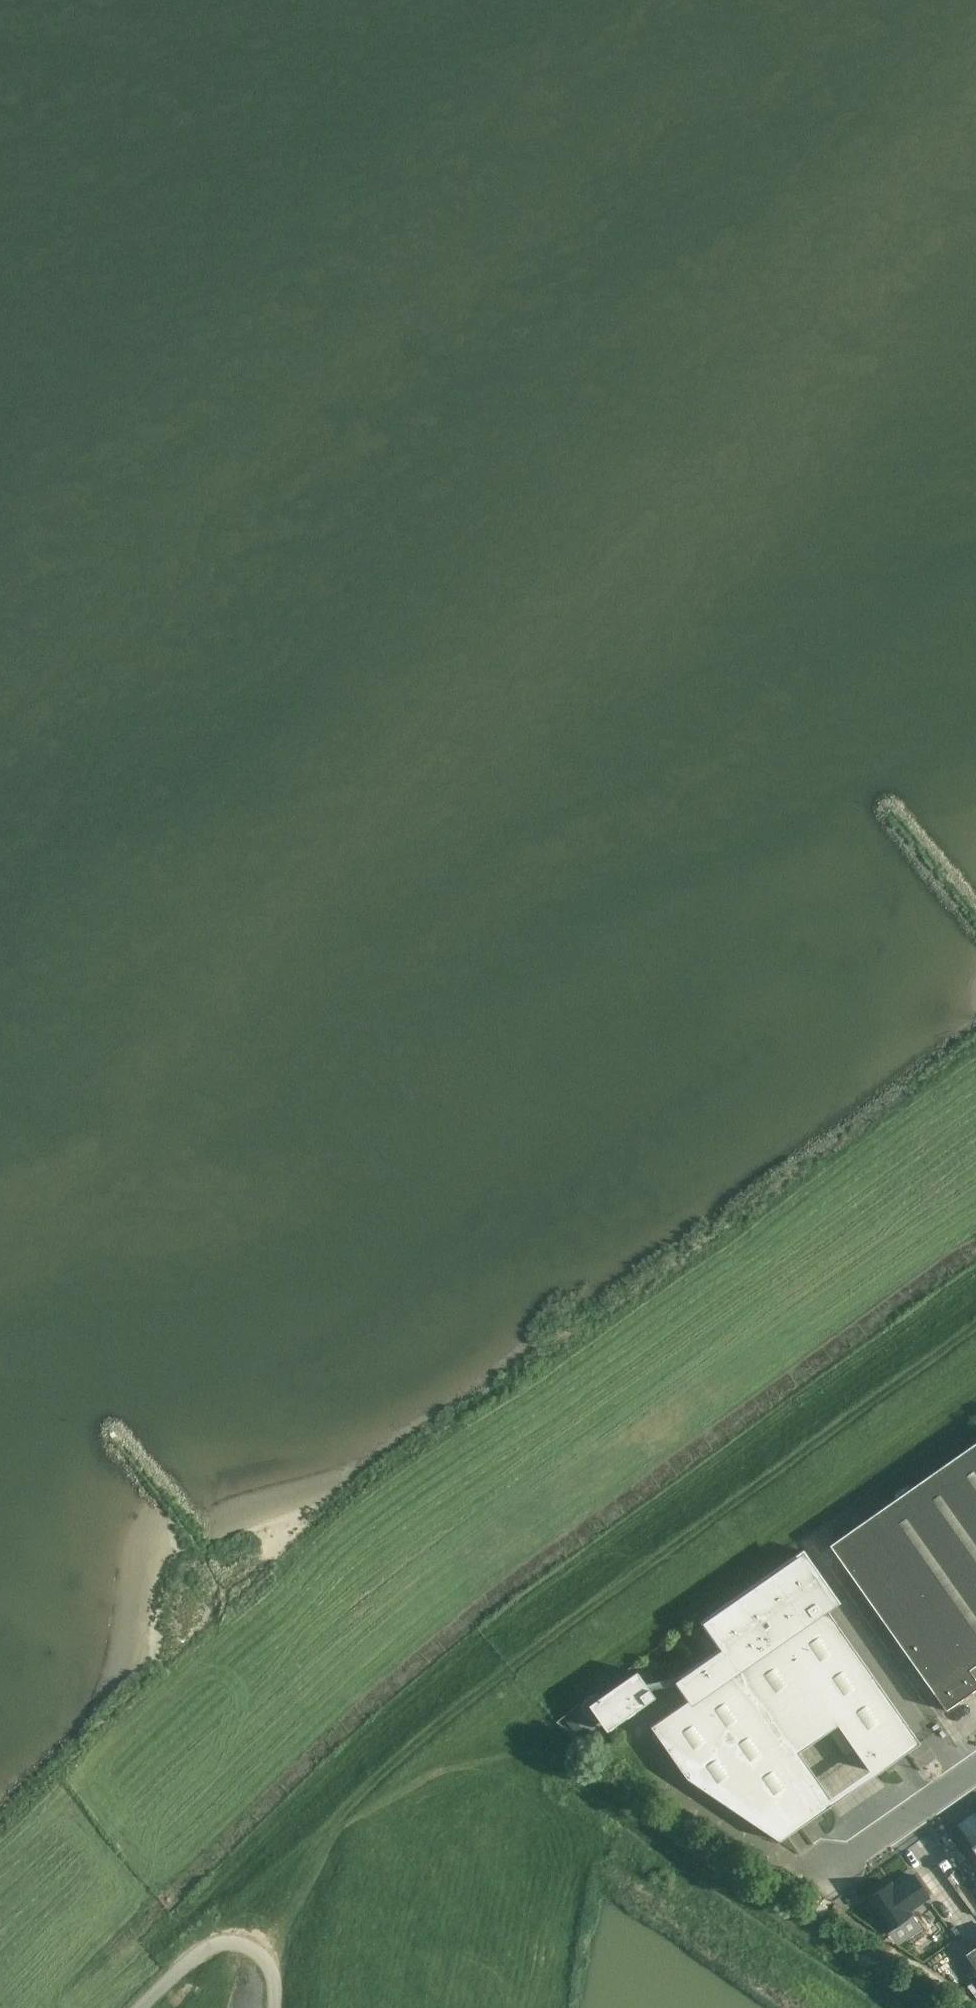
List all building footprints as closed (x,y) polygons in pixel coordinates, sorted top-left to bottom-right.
[(830,1546),(946,1711),(975,1690),(975,1680),(969,1670),(975,1665),(975,1443),(830,1546)] [(672,1682),(687,1702),(651,1727),(687,1779),(780,1842),(830,1807),(782,1739),(830,1705),(878,1774),(921,1744),(825,1607),(836,1600),(839,1605),(841,1603),(803,1550),(699,1622),(718,1650),(672,1682)] [(655,1698),(637,1672),(589,1706),(607,1732),(655,1698)] [(864,1901),(886,1932),(912,1915),(909,1911),(929,1897),(914,1875),(894,1889),(890,1883),(864,1901)] [(967,1954),(975,1967),(975,1948),(967,1954)]
